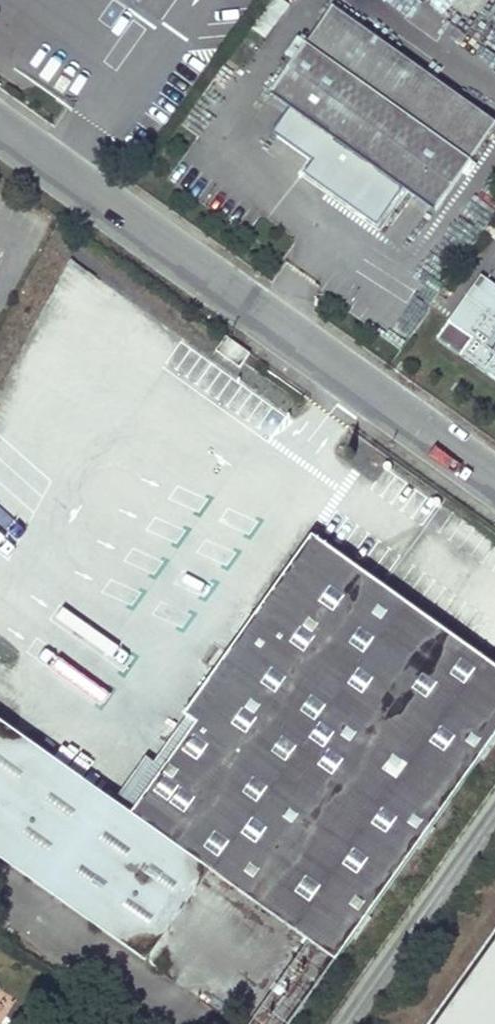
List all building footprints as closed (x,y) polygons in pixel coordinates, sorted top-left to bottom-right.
[(478,10),(482,5),(476,0),(472,0),(460,15),(469,22),(478,10)] [(478,10),(469,22),(465,28),(475,36),(479,30),(475,26),(484,14),(478,10)] [(307,43),(470,160),(489,133),(325,16),(307,43)] [(470,160),(307,43),(270,94),(290,109),(273,133),(377,207),(394,183),(434,211),(470,160)] [(436,339),(494,381),(494,316),(466,296),(436,339)] [(494,737),(494,669),(321,544),(272,613),(269,611),(239,653),(243,655),(194,724),(198,726),(132,816),(0,721),(0,858),(232,1023),(269,1023),(322,950),(336,960),(494,737)] [(421,1023),(494,1023),(494,920),(421,1023)] [(336,960),(322,950),(269,1023),(290,1023),(336,960)]
